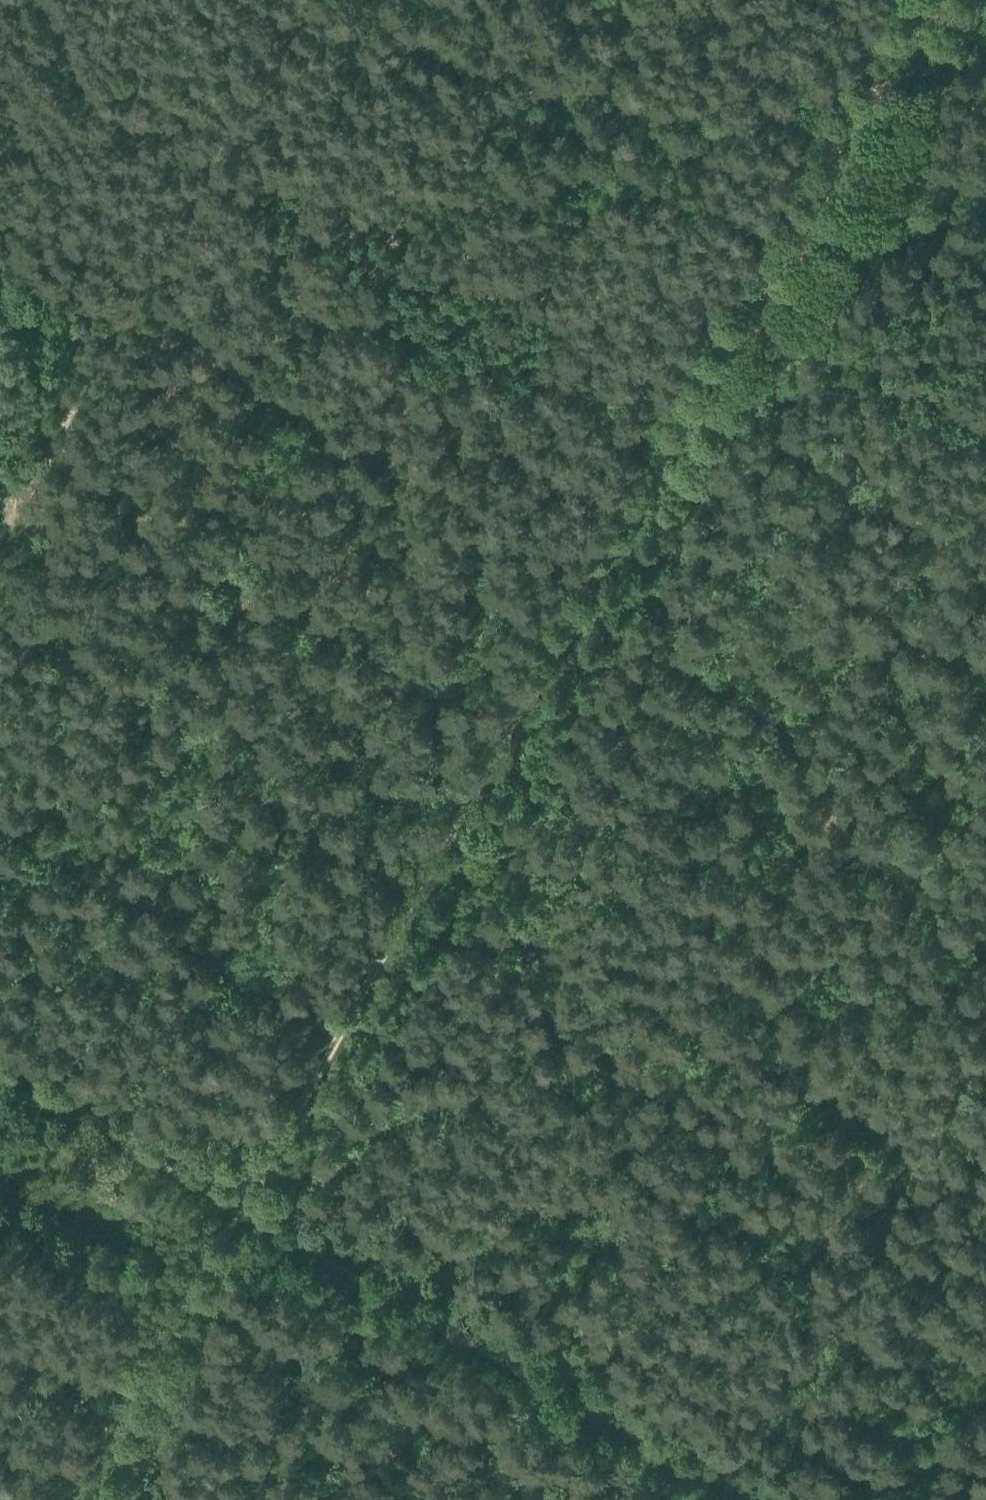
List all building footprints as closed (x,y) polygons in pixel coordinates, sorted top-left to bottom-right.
[(4,1177),(8,1160),(0,1158),(0,1176),(4,1177)]
